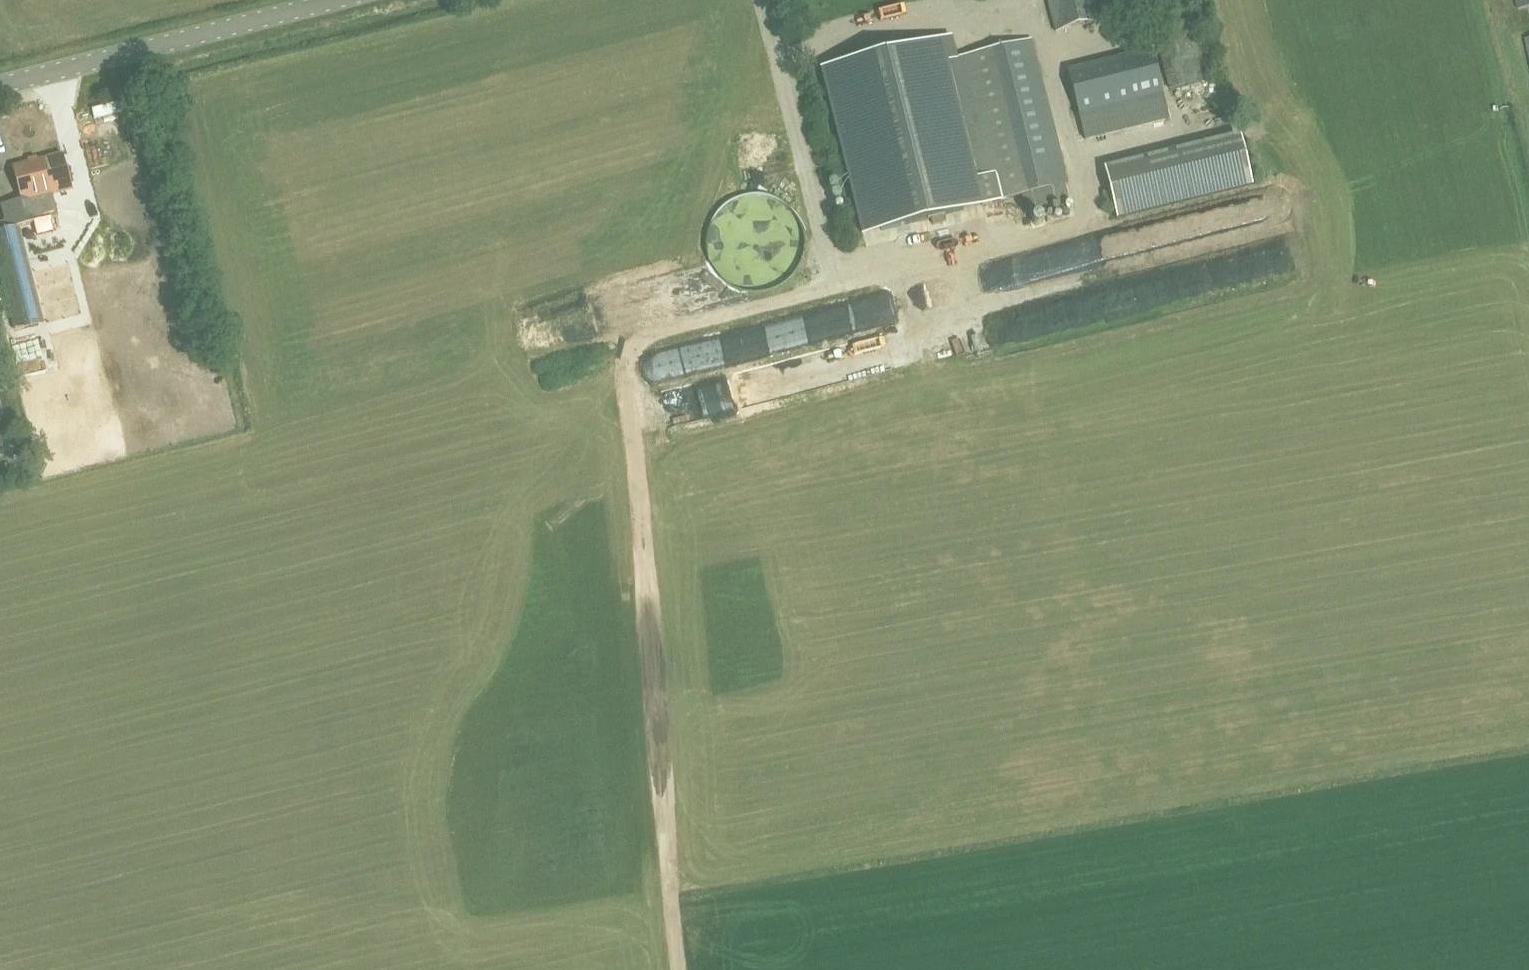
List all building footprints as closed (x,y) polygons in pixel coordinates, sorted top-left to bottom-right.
[(1058,32),(1100,21),(1095,0),(1050,0),(1058,32)] [(1528,8),(1528,0),(1516,0),(1518,10),(1528,8)] [(1169,90),(1206,80),(1209,79),(1199,41),(1193,19),(1154,28),(1169,90)] [(948,63),(961,59),(954,39),(818,72),(860,233),(984,206),(948,63)] [(1034,41),(961,59),(948,63),(984,206),(1042,191),(1045,206),(1071,200),(1067,185),(1069,184),(1034,41)] [(1069,71),(1080,119),(1085,143),(1170,121),(1152,51),(1123,58),(1069,71)] [(62,155),(56,122),(11,131),(17,164),(62,155)] [(1240,135),(1104,169),(1117,219),(1253,185),(1240,135)] [(63,156),(15,168),(24,200),(29,199),(35,222),(53,218),(58,217),(52,193),(71,188),(63,156)] [(5,221),(8,229),(35,222),(29,199),(24,200),(2,206),(5,221)] [(54,232),(50,219),(35,223),(33,223),(37,236),(54,232)] [(16,331),(41,325),(16,228),(0,232),(0,271),(16,331)] [(22,439),(20,432),(13,407),(0,411),(0,444),(22,439)]
